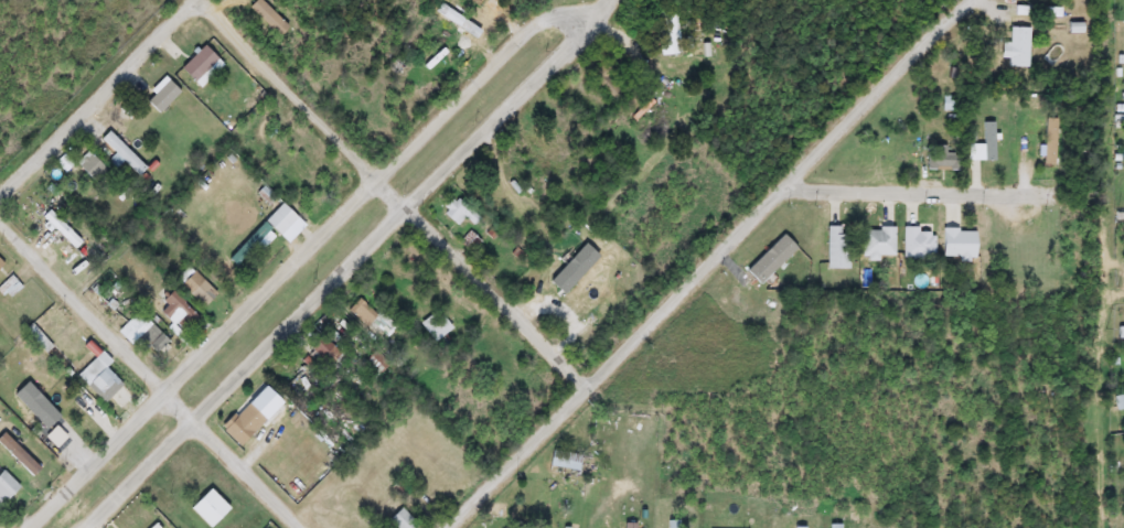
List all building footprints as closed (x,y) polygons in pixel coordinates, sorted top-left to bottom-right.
[(1029,67),(1008,67),(1008,28),(1029,28),(1029,67)] [(217,58),(193,83),(179,68),(203,44),(217,58)] [(180,93),(158,115),(146,101),(168,79),(180,93)] [(1061,119),(1061,163),(1043,163),(1043,119),(1061,119)] [(982,122),(995,122),(995,160),(982,160),(982,122)] [(114,166),(108,161),(114,154),(99,139),(108,130),(146,169),(138,176),(121,160),(114,166)] [(948,152),(957,152),(957,170),(928,170),(928,144),(948,144),(948,152)] [(93,183),(77,165),(89,154),(106,171),(93,183)] [(441,214),(454,196),(478,213),(470,223),(464,218),(459,226),(441,214)] [(79,241),(73,248),(41,216),(49,209),(79,241)] [(826,268),(826,226),(845,226),(845,268),(826,268)] [(895,227),(895,259),(860,259),(860,227),(895,227)] [(902,229),(933,229),(933,258),(902,258),(902,229)] [(975,229),(975,259),(941,259),(941,229),(975,229)] [(190,268),(216,294),(203,308),(176,281),(190,268)] [(179,332),(154,308),(170,292),(194,316),(179,332)] [(347,310),(361,297),(395,331),(382,344),(347,310)] [(237,445),(222,430),(255,398),(270,413),(237,445)] [(580,456),(577,472),(548,467),(550,452),(580,456)] [(19,487),(0,505),(0,471),(1,470),(19,487)] [(188,508),(208,488),(227,508),(207,527),(188,508)]
